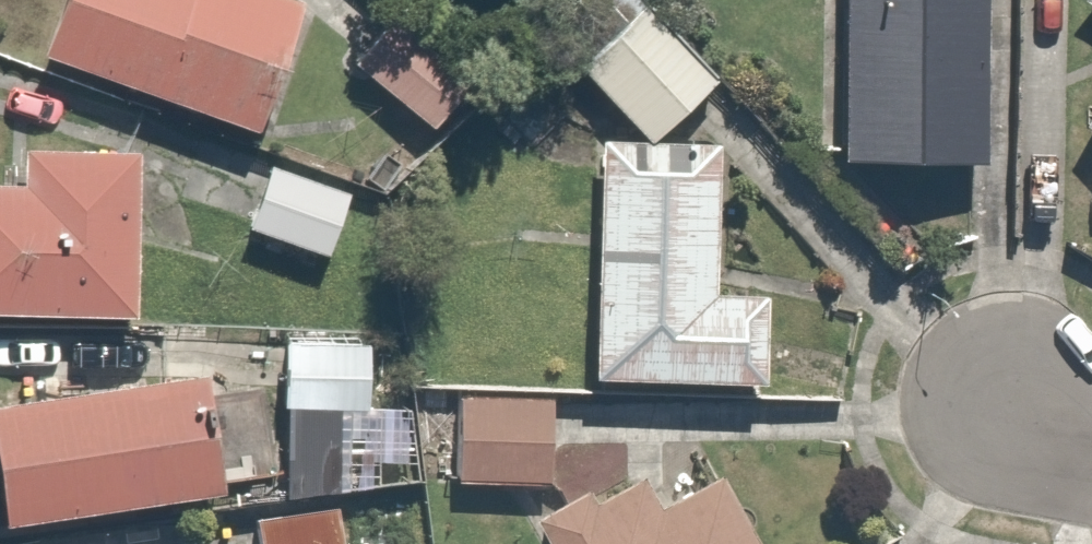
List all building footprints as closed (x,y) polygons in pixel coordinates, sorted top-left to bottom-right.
[(15,51),(244,124),(282,3),(272,0),(31,0),(15,51)] [(529,17),(626,125),(689,68),(628,0),(548,0),(529,17)] [(821,147),(964,150),(966,0),(824,0),(821,147)] [(380,13),(345,58),(415,113),(450,68),(380,13)] [(698,285),(704,138),(587,133),(577,371),(748,378),(752,287),(698,285)] [(20,171),(0,171),(0,309),(139,310),(140,172),(121,172),(121,138),(20,138),(20,171)] [(256,155),(231,219),(311,250),(336,185),(256,155)] [(335,329),(273,327),(271,405),(334,406),(335,329)] [(0,394),(0,514),(200,495),(188,375),(0,394)] [(542,385),(446,385),(445,477),(542,478),(542,385)] [(521,515),(535,543),(754,543),(716,468),(645,503),(625,463),(521,515)] [(247,517),(251,543),(339,543),(334,506),(247,517)]
